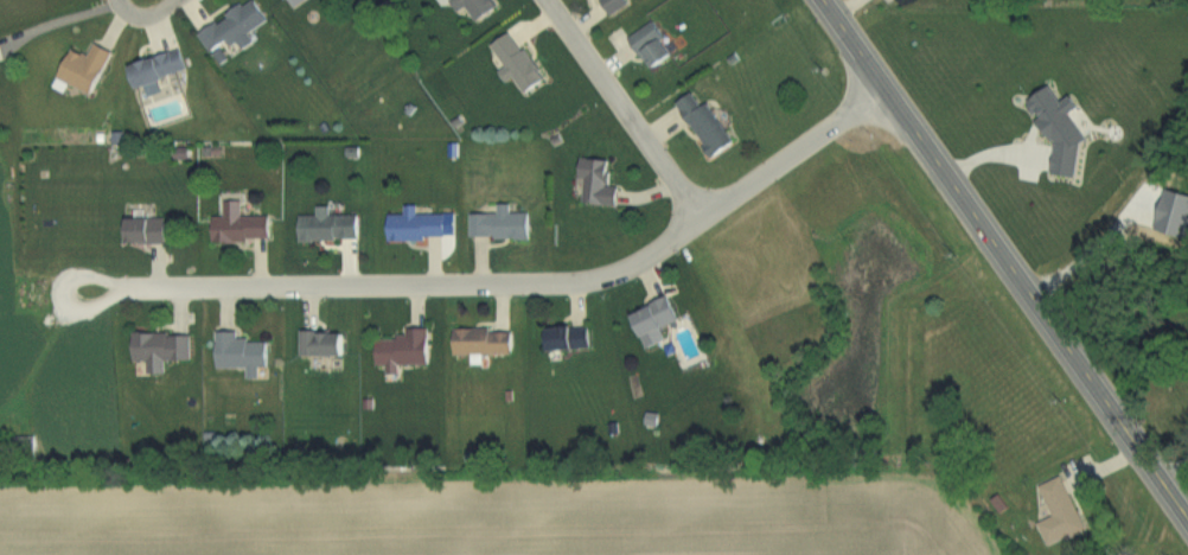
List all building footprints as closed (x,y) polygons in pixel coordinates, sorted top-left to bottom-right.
[(214,55),(229,46),(235,56),(257,42),(252,33),(272,21),(259,0),(256,0),(201,33),(214,55)] [(502,8),(496,0),(442,0),(446,7),(454,1),(462,13),(469,9),(478,23),(502,8)] [(632,0),(603,0),(612,16),(634,4),(632,0)] [(681,54),(656,21),(632,39),(657,72),(681,54)] [(509,67),(502,73),(510,84),(517,79),(528,95),(550,80),(515,31),(494,46),(509,67)] [(117,54),(99,44),(92,57),(76,49),(61,78),(95,96),(117,54)] [(141,89),(191,70),(182,48),(133,68),(141,89)] [(700,89),(678,104),(714,160),(737,146),(700,89)] [(624,187),(616,186),(617,160),(587,158),(584,205),(623,207),(624,187)] [(215,217),(216,242),(273,241),(273,217),(244,217),(244,200),(225,200),(226,217),(215,217)] [(533,214),(512,214),(512,205),(499,205),(499,213),(473,213),(473,240),(533,240),(533,214)] [(420,215),(420,206),(407,207),(407,216),(391,216),(391,242),(450,241),(449,215),(420,215)] [(301,242),(362,241),(362,216),(332,216),(331,208),(318,208),(318,217),(301,217),(301,242)] [(130,219),(130,244),(170,244),(170,219),(130,219)] [(652,350),(668,340),(663,331),(683,319),(671,297),(634,317),(652,350)] [(593,350),(592,327),(552,329),(553,351),(593,350)] [(380,367),(389,367),(389,379),(402,379),(401,366),(433,366),(432,328),(408,329),(408,338),(380,339),(380,367)] [(517,356),(517,331),(456,331),(456,356),(517,356)] [(303,358),(349,358),(349,332),(303,332),(303,358)] [(136,335),(137,363),(150,363),(151,376),(169,375),(168,363),(194,362),(193,333),(136,335)] [(271,369),(271,341),(240,341),(240,333),(218,333),(218,369),(250,369),(250,380),(264,380),(264,369),(271,369)] [(1088,529),(1064,476),(1042,487),(1055,516),(1039,523),(1050,547),(1088,529)]
